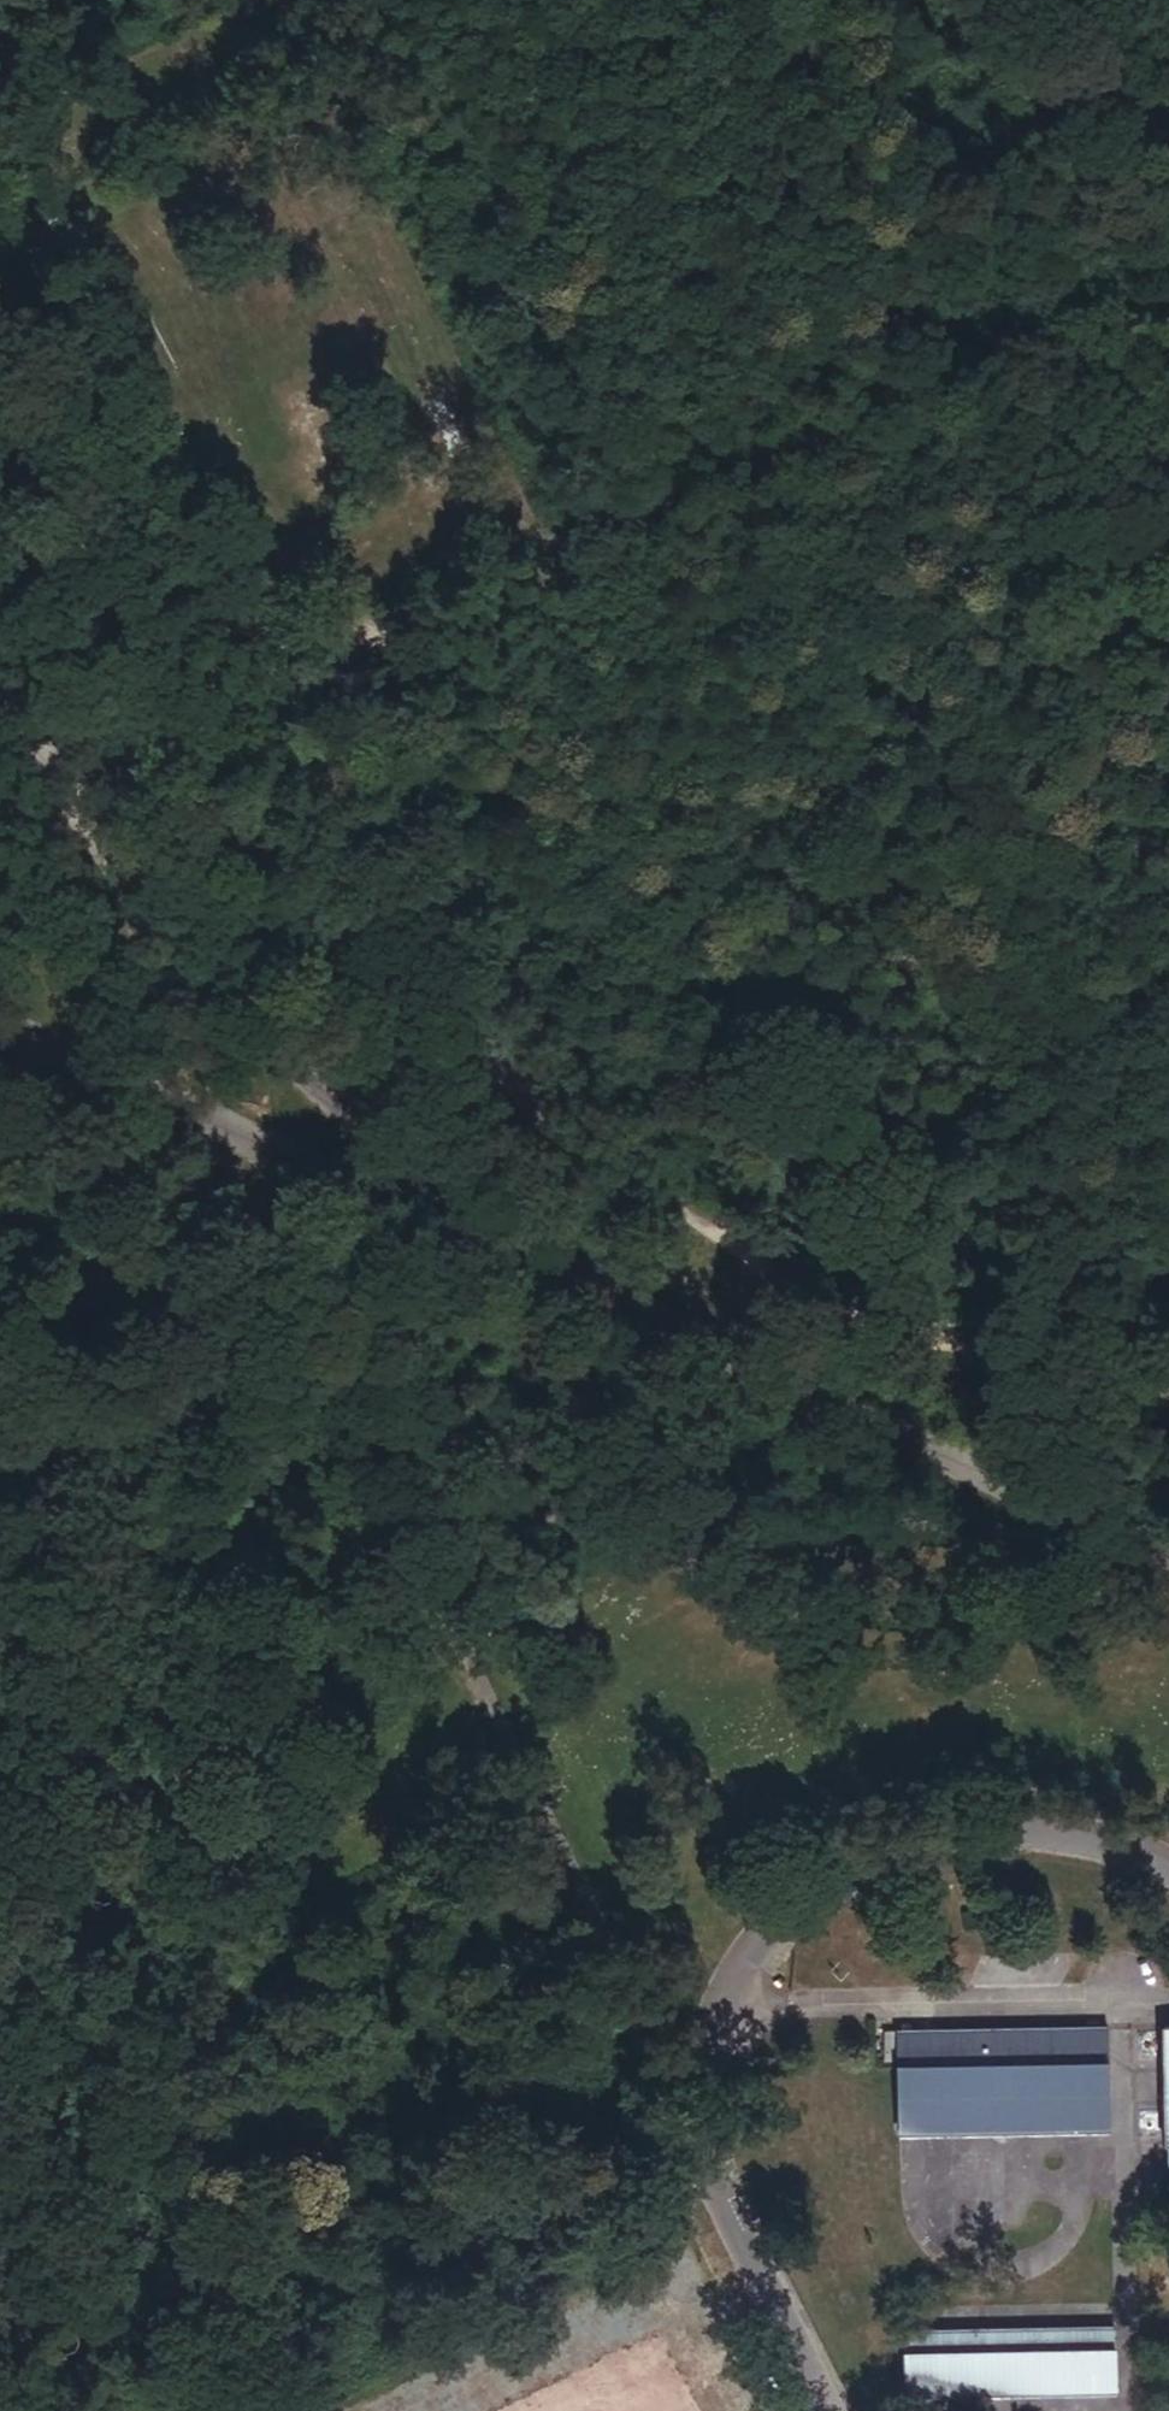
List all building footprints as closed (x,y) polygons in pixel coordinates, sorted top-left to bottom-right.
[(447,394),(433,400),(448,433),(462,426),(447,394)] [(1107,2028),(897,2033),(900,2134),(1109,2129),(1107,2028)] [(896,2062),(895,2033),(884,2033),(885,2063),(896,2062)] [(1113,2329),(895,2335),(897,2397),(1115,2390),(1113,2329)]
